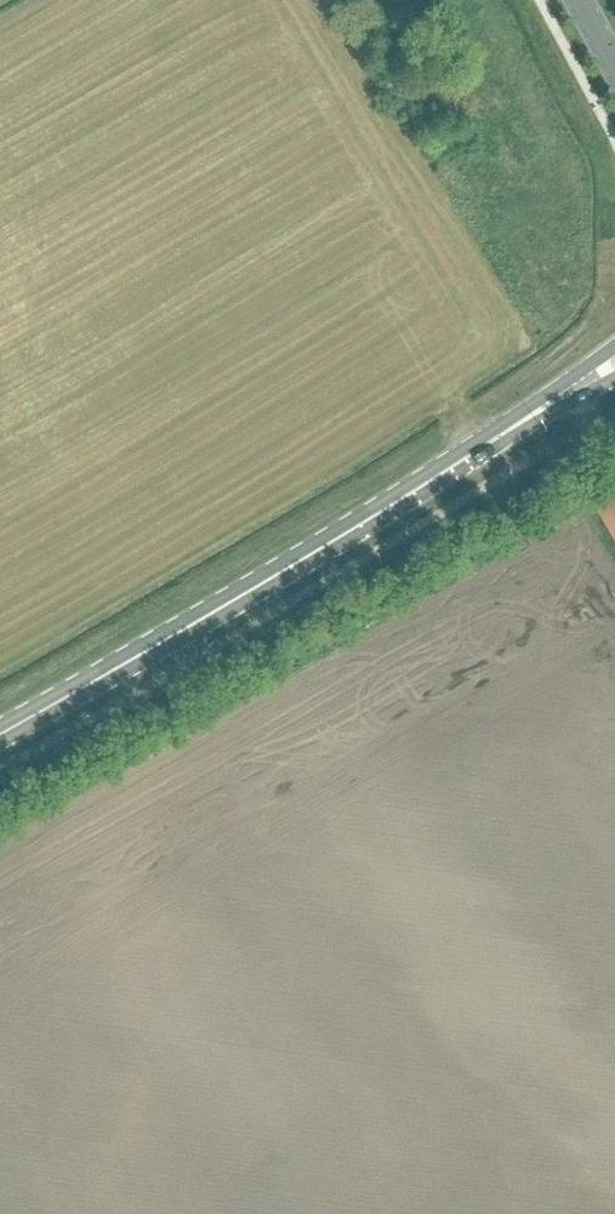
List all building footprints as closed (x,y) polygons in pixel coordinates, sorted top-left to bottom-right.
[(614,516),(614,487),(602,495),(614,516)]
